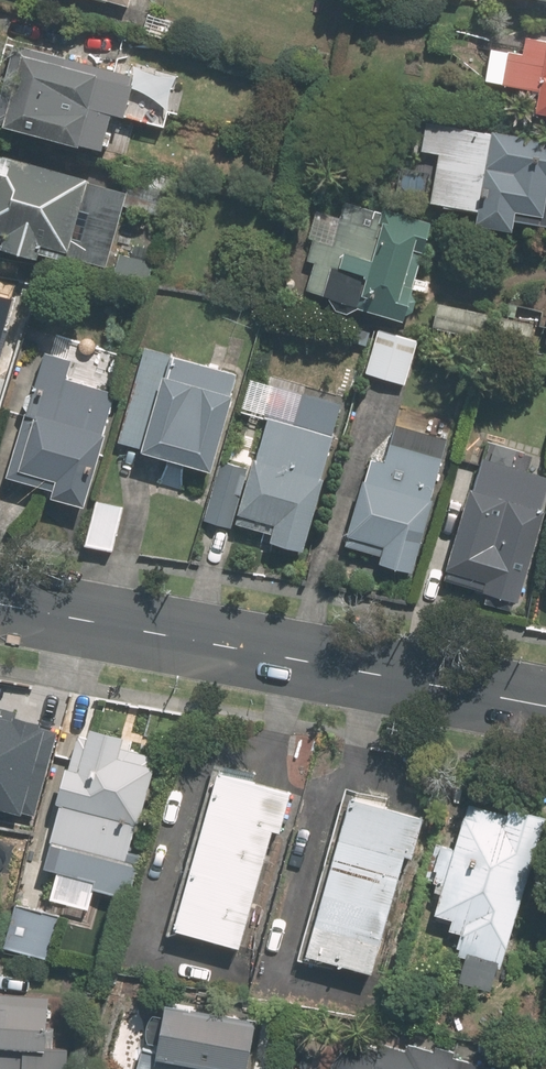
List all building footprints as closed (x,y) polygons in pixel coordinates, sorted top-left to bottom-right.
[(125,9),(127,0),(93,0),(125,9)] [(514,41),(511,58),(495,56),(490,94),(526,99),(522,125),(545,129),(545,46),(514,41)] [(8,56),(0,85),(0,139),(91,164),(113,84),(8,56)] [(421,128),(418,158),(429,159),(424,213),(465,217),(463,237),(502,241),(504,229),(545,233),(545,141),(421,128)] [(27,268),(31,253),(52,259),(73,185),(0,165),(0,261),(27,268)] [(180,184),(130,171),(123,198),(174,211),(180,184)] [(392,331),(422,299),(429,282),(415,277),(434,228),(342,192),(301,296),(392,331)] [(488,319),(432,308),(430,316),(416,313),(413,329),(489,344),(491,330),(486,329),(488,319)] [(387,346),(371,342),(361,377),(400,389),(415,343),(390,335),(387,346)] [(74,516),(125,358),(58,337),(53,354),(40,350),(0,474),(0,484),(42,497),(40,505),(74,516)] [(175,354),(146,345),(119,438),(147,447),(148,443),(217,463),(239,388),(235,387),(241,368),(176,349),(175,354)] [(216,463),(200,524),(231,532),(233,525),(265,533),(261,550),(298,560),(338,410),(304,401),(309,384),(270,374),(266,390),(243,384),(235,414),(263,421),(250,472),(216,463)] [(361,463),(339,547),(373,556),(369,573),(406,583),(438,462),(372,445),(367,465),(361,463)] [(476,461),(465,498),(458,496),(434,582),(476,594),(473,602),(511,613),(545,489),(545,481),(476,461)] [(129,496),(99,488),(84,539),(114,547),(129,496)] [(38,815),(57,732),(16,723),(19,711),(0,707),(0,806),(38,815)] [(66,796),(54,835),(117,853),(114,863),(107,861),(102,876),(122,882),(125,869),(128,870),(136,844),(133,843),(139,820),(142,820),(159,762),(155,761),(157,753),(125,744),(129,730),(96,720),(92,732),(83,729),(75,759),(72,759),(62,795),(66,796)] [(291,828),(302,783),(218,761),(175,926),(248,945),(280,825),(291,828)] [(478,814),(437,804),(408,928),(451,938),(440,983),(495,996),(542,800),(485,787),(478,814)] [(394,795),(370,789),(369,794),(343,788),(297,962),(374,982),(417,818),(390,811),(394,795)] [(88,918),(66,912),(67,908),(21,896),(9,944),(112,971),(121,935),(86,926),(88,918)] [(56,1067),(74,1068),(75,1042),(50,1041),(52,992),(4,989),(5,970),(0,969),(0,1068),(56,1068),(56,1067)] [(250,1068),(263,1015),(180,995),(168,1043),(151,1039),(144,1065),(160,1068),(199,1068),(202,1057),(250,1068)] [(337,1068),(497,1068),(503,1045),(350,1011),(337,1068)]
